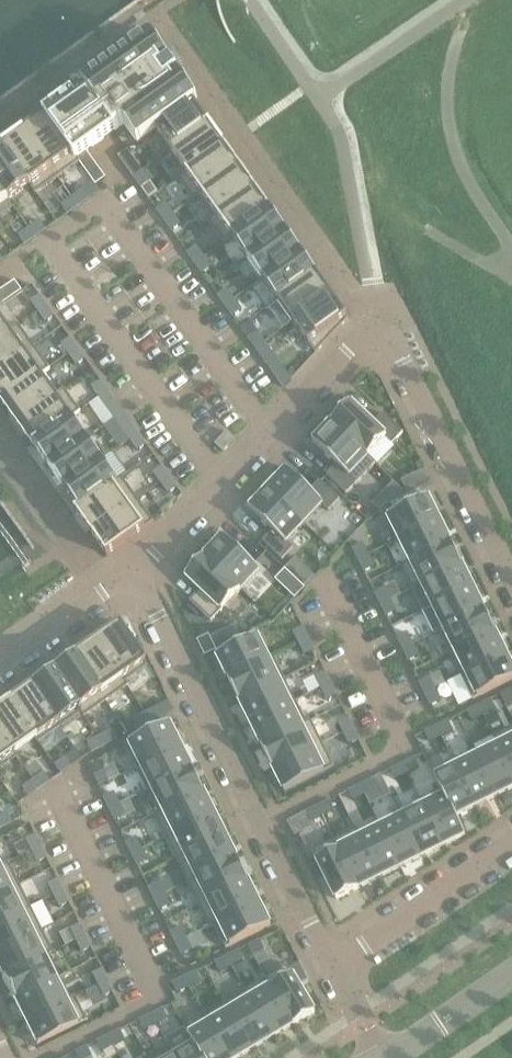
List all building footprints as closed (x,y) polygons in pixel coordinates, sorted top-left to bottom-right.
[(73,95),(45,115),(80,164),(81,163),(78,159),(125,125),(138,143),(198,100),(179,74),(171,63),(152,36),(83,86),(72,94),(73,95)] [(198,100),(138,143),(138,144),(156,131),(171,152),(210,124),(195,104),(198,101),(198,100)] [(45,117),(25,132),(59,179),(80,164),(45,115),(44,116),(45,117)] [(210,124),(171,152),(186,172),(177,178),(178,179),(225,145),(210,124)] [(25,132),(3,147),(37,194),(59,179),(25,132)] [(225,145),(178,179),(193,201),(240,167),(225,145)] [(0,150),(0,188),(10,201),(30,187),(36,195),(37,194),(3,147),(0,150)] [(87,152),(78,159),(81,163),(80,164),(84,168),(94,161),(87,152)] [(94,161),(84,168),(90,177),(100,170),(94,161)] [(135,161),(126,168),(134,178),(143,172),(135,161)] [(240,167),(193,201),(194,201),(198,198),(212,218),(208,221),(208,222),(256,188),(240,167)] [(100,170),(90,177),(96,186),(106,178),(100,170)] [(143,172),(134,178),(142,189),(150,182),(143,172)] [(10,201),(0,188),(0,208),(10,201)] [(256,188),(208,222),(224,243),(271,210),(256,188)] [(83,191),(72,198),(79,207),(90,200),(83,191)] [(72,198),(62,206),(68,215),(79,207),(72,198)] [(166,204),(157,210),(165,221),(173,215),(166,204)] [(271,210),(224,243),(224,244),(233,238),(248,259),(286,231),(271,210)] [(173,215),(165,221),(172,232),(181,225),(173,215)] [(40,221),(30,229),(36,238),(47,230),(40,221)] [(30,229),(19,237),(25,245),(36,238),(30,229)] [(286,231),(248,259),(263,280),(302,252),(286,231)] [(197,247),(188,253),(195,264),(204,257),(197,247)] [(263,280),(252,288),(268,309),(278,301),(317,274),(302,252),(263,280)] [(204,257),(195,264),(203,275),(212,268),(204,257)] [(317,274),(278,301),(294,323),(332,295),(317,274)] [(15,281),(7,287),(14,298),(22,291),(15,281)] [(0,292),(0,297),(5,304),(14,298),(7,287),(0,292)] [(227,290),(218,296),(226,307),(235,300),(227,290)] [(40,295),(31,302),(39,313),(48,306),(40,295)] [(332,295),(294,323),(316,354),(349,319),(332,295)] [(235,300),(226,307),(233,317),(242,311),(235,300)] [(48,306),(39,313),(46,323),(55,317),(48,306)] [(20,326),(19,325),(10,331),(0,317),(0,340),(20,326)] [(0,340),(0,373),(35,348),(20,326),(0,340)] [(258,332),(249,339),(256,349),(265,343),(258,332)] [(71,338),(62,345),(69,355),(78,349),(71,338)] [(265,343),(256,349),(264,360),(273,354),(265,343)] [(0,373),(0,399),(3,403),(50,369),(35,348),(0,373)] [(78,349),(69,355),(77,366),(86,360),(78,349)] [(50,369),(3,403),(18,424),(65,390),(65,389),(56,396),(42,376),(51,370),(50,369)] [(101,381),(92,388),(100,398),(109,392),(101,381)] [(65,390),(18,424),(34,446),(81,412),(65,390)] [(109,392),(100,398),(108,409),(116,403),(109,392)] [(351,402),(332,422),(376,464),(377,466),(395,447),(393,445),(404,433),(384,414),(374,424),(351,402)] [(81,412),(34,446),(49,467),(88,439),(73,419),(81,413),(81,412)] [(376,464),(332,422),(313,442),(337,465),(327,475),(347,494),(376,464)] [(132,424),(123,430),(131,441),(139,435),(132,424)] [(227,432),(215,445),(224,453),(236,440),(227,432)] [(139,435),(131,441),(138,452),(147,445),(140,435),(139,435)] [(88,439),(49,467),(64,488),(103,461),(88,439)] [(103,461),(64,488),(79,509),(75,511),(76,512),(123,479),(122,478),(117,481),(103,461)] [(162,467),(153,473),(161,484),(170,477),(162,467)] [(340,500),(320,481),(310,491),(287,470),(269,489),(305,524),(323,505),(329,512),(340,500)] [(170,477),(161,484),(169,494),(178,488),(170,477)] [(123,479),(76,512),(91,534),(138,500),(123,479)] [(287,543),(305,524),(269,489),(250,509),(273,531),(263,542),(283,561),(294,549),(287,543)] [(400,540),(440,520),(428,497),(388,516),(400,540)] [(138,500),(91,534),(107,556),(154,522),(138,500)] [(411,562),(451,542),(440,520),(400,540),(411,562)] [(260,571),(227,539),(224,537),(205,556),(241,591),(260,571)] [(422,585),(462,565),(451,542),(411,562),(402,567),(413,589),(422,585)] [(359,560),(369,555),(363,544),(353,548),(359,560)] [(369,555),(359,560),(365,572),(375,567),(369,555)] [(241,591),(205,556),(186,576),(201,590),(190,601),(212,622),(241,591)] [(433,607),(473,587),(462,565),(422,585),(433,607)] [(305,588),(286,569),(276,580),(295,599),(305,588)] [(435,634),(484,610),(473,587),(433,607),(424,612),(435,634)] [(381,605),(391,600),(385,588),(375,593),(381,605)] [(397,612),(391,600),(381,605),(387,617),(397,612)] [(495,632),(484,610),(435,634),(435,635),(440,633),(451,654),(495,632)] [(116,623),(94,639),(127,687),(128,686),(125,682),(146,667),(116,623)] [(309,639),(303,627),(293,632),(299,644),(309,639)] [(507,654),(495,632),(451,654),(462,677),(507,654)] [(403,650),(413,645),(407,633),(398,638),(403,650)] [(209,635),(198,641),(206,656),(217,650),(209,635)] [(269,659),(257,636),(217,656),(229,679),(269,659)] [(94,639),(72,654),(105,702),(127,687),(94,639)] [(299,644),(305,656),(315,651),(309,639),(299,644)] [(413,645),(403,650),(409,662),(419,657),(413,645)] [(72,654),(50,670),(84,717),(105,702),(72,654)] [(507,654),(462,677),(473,700),(511,681),(511,665),(507,654)] [(285,679),(274,657),(269,659),(229,679),(240,701),(285,679)] [(50,670),(29,685),(59,728),(80,713),(83,718),(84,717),(50,670)] [(316,677),(321,689),(331,684),(325,672),(316,677)] [(430,678),(420,683),(426,694),(435,690),(430,678)] [(296,701),(285,679),(240,701),(251,724),(296,701)] [(331,684),(321,689),(327,701),(337,696),(331,684)] [(29,685),(7,700),(38,743),(59,728),(29,685)] [(435,690),(426,694),(432,706),(441,701),(435,690)] [(501,695),(506,705),(511,702),(511,690),(501,695)] [(0,705),(0,735),(16,758),(18,756),(15,752),(34,739),(37,744),(38,743),(7,700),(0,705)] [(480,706),(484,716),(496,710),(491,700),(480,706)] [(262,746),(312,722),(311,720),(307,723),(296,701),(251,724),(262,746)] [(480,706),(468,712),(473,721),(484,716),(480,706)] [(158,708),(146,714),(151,723),(162,717),(158,708)] [(146,714),(134,720),(139,729),(151,723),(146,714)] [(344,734),(354,729),(348,717),(338,722),(344,734)] [(442,737),(454,731),(449,721),(437,727),(442,737)] [(274,768),(323,744),(312,722),(262,746),(274,768)] [(170,723),(125,745),(137,768),(181,746),(170,723)] [(437,727),(425,733),(430,743),(442,737),(437,727)] [(494,736),(499,745),(511,771),(511,727),(494,736)] [(344,734),(350,745),(359,740),(354,729),(344,734)] [(110,732),(98,737),(103,747),(115,741),(110,732)] [(16,758),(0,735),(0,769),(16,758)] [(98,737),(86,743),(91,753),(103,747),(98,737)] [(285,792),(335,767),(323,744),(274,768),(285,792)] [(478,756),(498,796),(511,789),(511,771),(499,745),(478,756)] [(181,746),(137,768),(148,791),(193,768),(181,746)] [(478,756),(476,751),(454,762),(477,807),(498,796),(478,756)] [(60,775),(71,767),(64,758),(54,766),(60,775)] [(408,774),(420,768),(415,759),(403,764),(408,774)] [(477,807),(454,762),(433,772),(465,836),(466,835),(457,817),(477,807)] [(408,774),(403,764),(391,770),(396,780),(408,774)] [(193,768),(148,791),(159,812),(154,815),(154,816),(204,791),(193,768)] [(103,770),(93,775),(99,787),(100,787),(109,782),(103,770)] [(465,836),(433,772),(432,773),(441,792),(421,802),(444,847),(465,836)] [(43,773),(32,781),(36,786),(38,790),(49,782),(43,773)] [(365,795),(377,789),(372,780),(361,786),(365,795)] [(32,781),(21,788),(28,797),(38,790),(36,786),(32,781)] [(361,786),(349,791),(354,801),(365,795),(361,786)] [(204,791),(154,816),(165,838),(215,813),(204,791)] [(114,793),(104,798),(110,810),(120,805),(114,793)] [(318,807),(323,816),(335,811),(330,801),(318,807)] [(444,847),(421,802),(400,812),(403,817),(423,857),(444,847)] [(120,805),(110,810),(116,821),(126,817),(120,805)] [(323,816),(318,807),(306,813),(311,822),(323,816)] [(215,813),(165,838),(176,861),(226,836),(215,813)] [(0,817),(0,829),(11,823),(7,814),(0,817)] [(401,868),(423,857),(403,817),(381,828),(401,868)] [(380,878),(401,868),(381,828),(360,838),(380,878)] [(360,838),(355,829),(334,839),(359,889),(380,878),(360,838)] [(35,835),(25,840),(31,852),(40,847),(35,835)] [(226,836),(176,861),(187,883),(237,858),(226,836)] [(136,838),(127,843),(133,854),(142,850),(136,838)] [(359,889),(334,839),(325,844),(312,850),(337,900),(359,889)] [(40,847),(31,852),(37,863),(46,858),(40,847)] [(142,850),(133,854),(138,866),(148,861),(142,850)] [(237,858),(187,883),(198,905),(248,881),(238,858),(237,858)] [(0,867),(0,895),(19,886),(8,863),(0,867)] [(57,880),(47,885),(53,896),(63,892),(57,880)] [(248,881),(198,905),(209,928),(259,903),(248,881)] [(159,883),(149,887),(155,899),(165,894),(159,883)] [(0,895),(0,923),(30,908),(19,886),(0,895)] [(63,892),(53,896),(59,908),(69,903),(63,892)] [(161,911),(170,906),(165,894),(155,899),(161,911)] [(259,903),(209,928),(210,929),(215,927),(226,949),(271,926),(259,903)] [(0,923),(0,951),(41,930),(30,908),(0,923)] [(79,925),(70,930),(75,941),(85,936),(79,925)] [(177,944),(187,939),(181,927),(171,932),(177,944)] [(0,951),(0,972),(3,977),(52,953),(41,930),(0,951)] [(85,936),(75,941),(81,953),(91,948),(85,936)] [(183,956),(193,951),(187,939),(177,944),(183,956)] [(265,951),(260,941),(248,947),(253,956),(265,951)] [(232,967),(244,961),(239,951),(227,957),(232,967)] [(3,977),(2,978),(13,1000),(14,1000),(59,977),(48,956),(53,954),(52,953),(3,977)] [(227,957),(215,963),(220,973),(232,967),(227,957)] [(287,965),(266,978),(294,1026),(316,1013),(287,965)] [(101,969),(92,974),(98,986),(107,981),(101,969)] [(190,988),(201,982),(196,972),(185,978),(190,988)] [(59,977),(14,1000),(25,1022),(74,998),(74,997),(69,999),(59,977)] [(185,978),(173,984),(178,994),(190,988),(185,978)] [(269,988),(251,999),(274,1038),(294,1026),(266,978),(264,979),(269,988)] [(107,981),(98,986),(103,997),(113,993),(107,981)] [(74,998),(25,1022),(37,1046),(86,1021),(74,998)] [(251,999),(231,1011),(254,1050),(274,1038),(251,999)] [(156,1025),(168,1019),(163,1009),(152,1015),(156,1025)] [(210,1023),(231,1057),(240,1057),(254,1050),(231,1011),(210,1023)] [(152,1015),(140,1021),(145,1031),(156,1025),(152,1015)] [(189,1036),(192,1041),(195,1045),(196,1045),(204,1057),(231,1057),(210,1023),(189,1036)] [(121,1031),(109,1036),(114,1046),(126,1040),(121,1031)] [(109,1036),(97,1042),(102,1052),(114,1046),(109,1036)] [(173,1052),(176,1057),(204,1057),(196,1045),(195,1045),(192,1041),(173,1052)] [(148,1057),(176,1057),(173,1052),(169,1045),(148,1057)] [(93,1057),(88,1047),(76,1053),(79,1057),(90,1057),(93,1057)]
